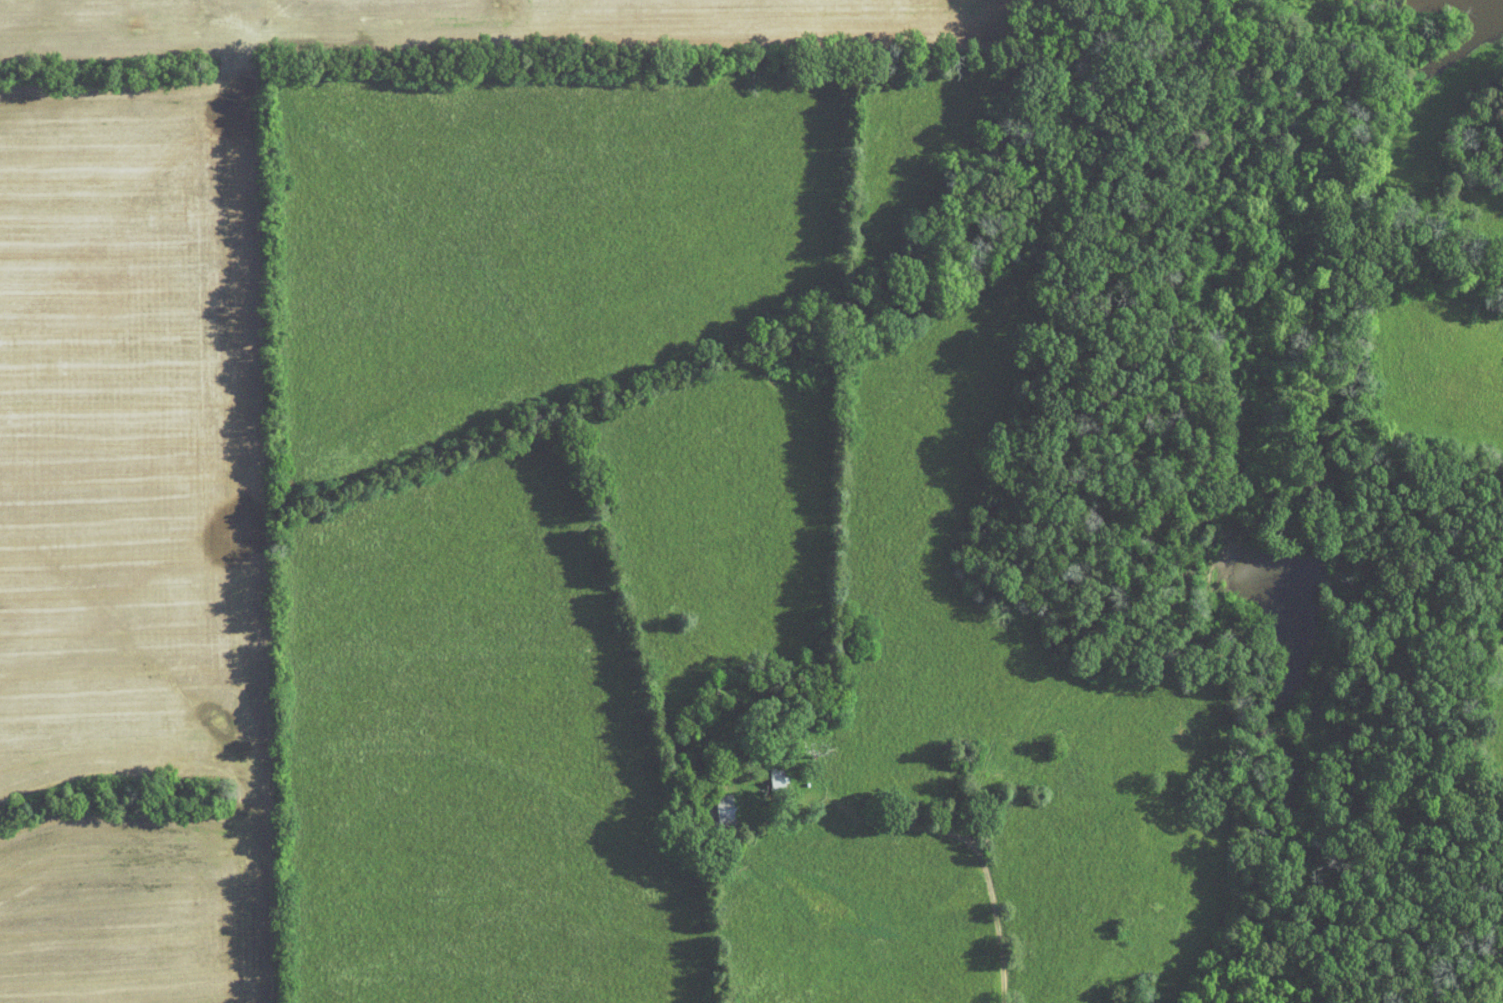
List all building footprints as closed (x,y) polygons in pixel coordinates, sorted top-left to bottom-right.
[(707,789),(708,817),(725,816),(723,789),(707,789)]
